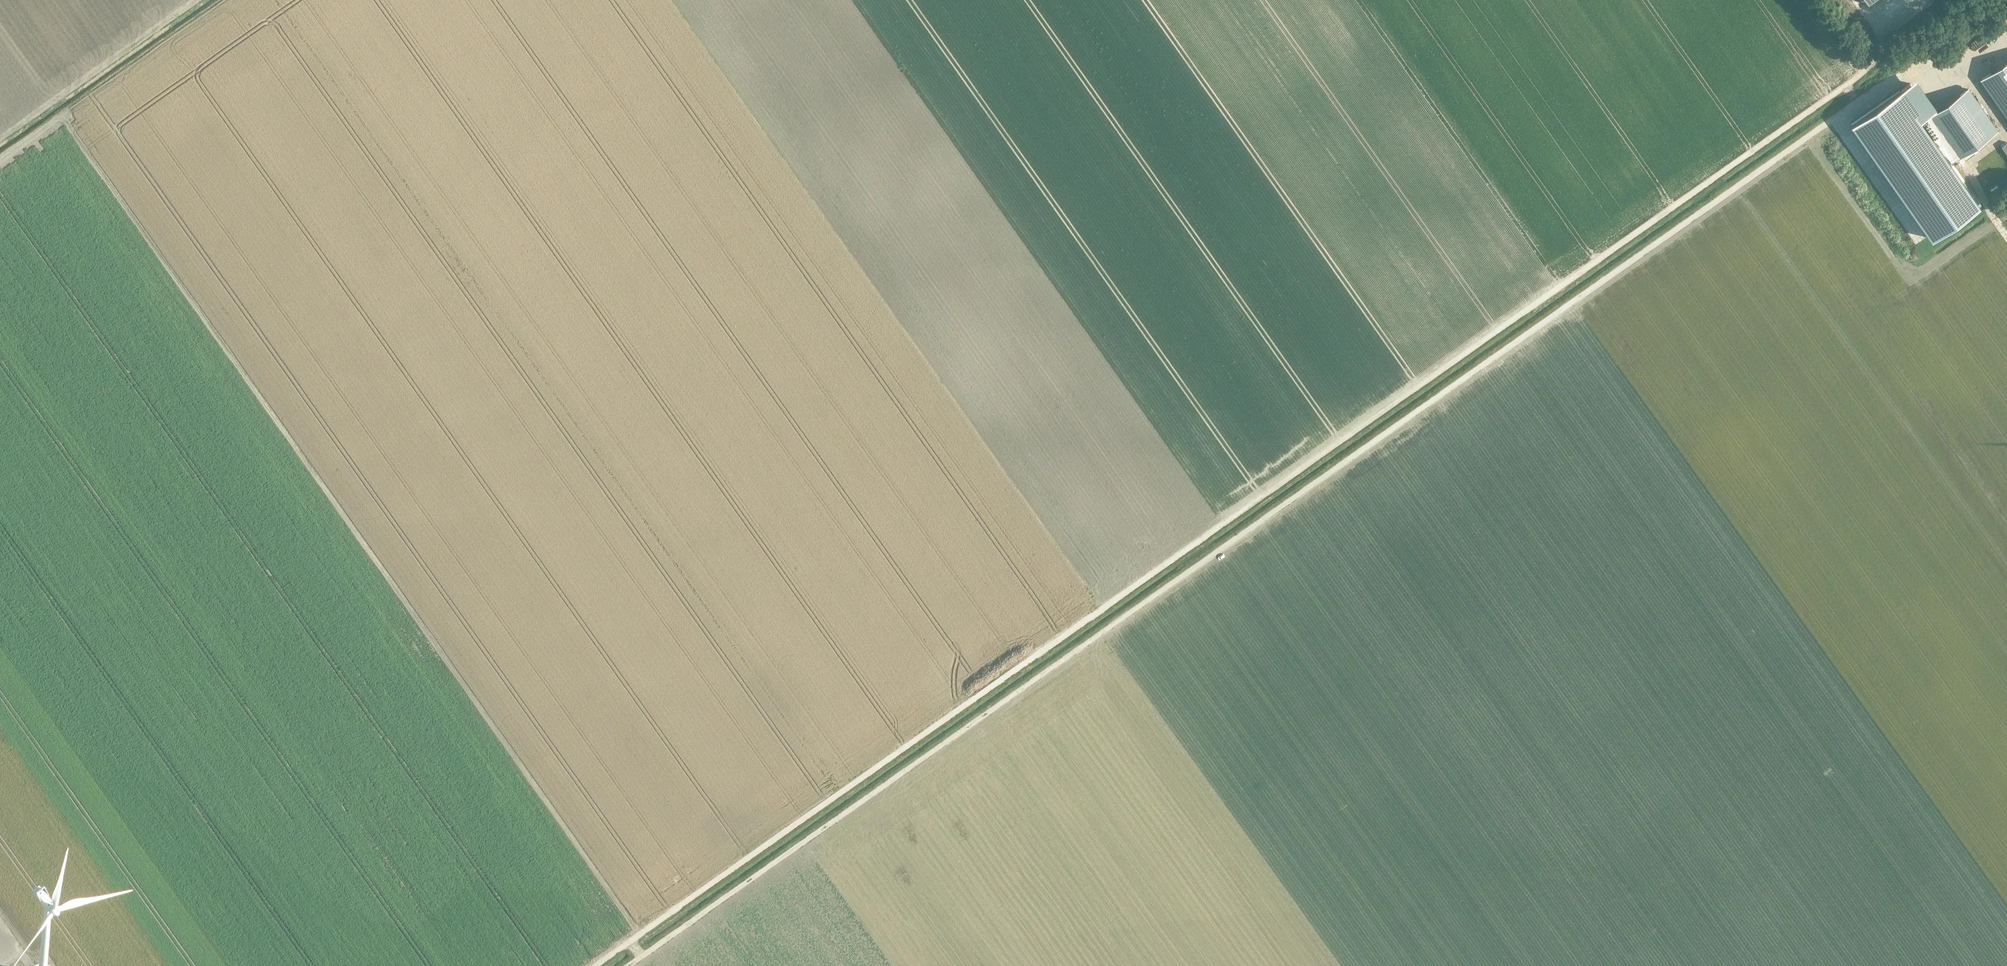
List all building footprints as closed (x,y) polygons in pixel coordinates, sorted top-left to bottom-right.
[(1977,42),(1965,51),(1968,55),(1980,47),(1977,42)] [(2006,115),(2006,62),(1982,79),(2006,115)] [(1952,165),(1958,160),(1959,160),(1998,132),(1968,89),(1922,122),(1900,90),(1852,124),(1933,240),(1981,206),(1952,165)] [(1997,148),(2006,163),(2006,150),(2003,144),(1997,148)]
